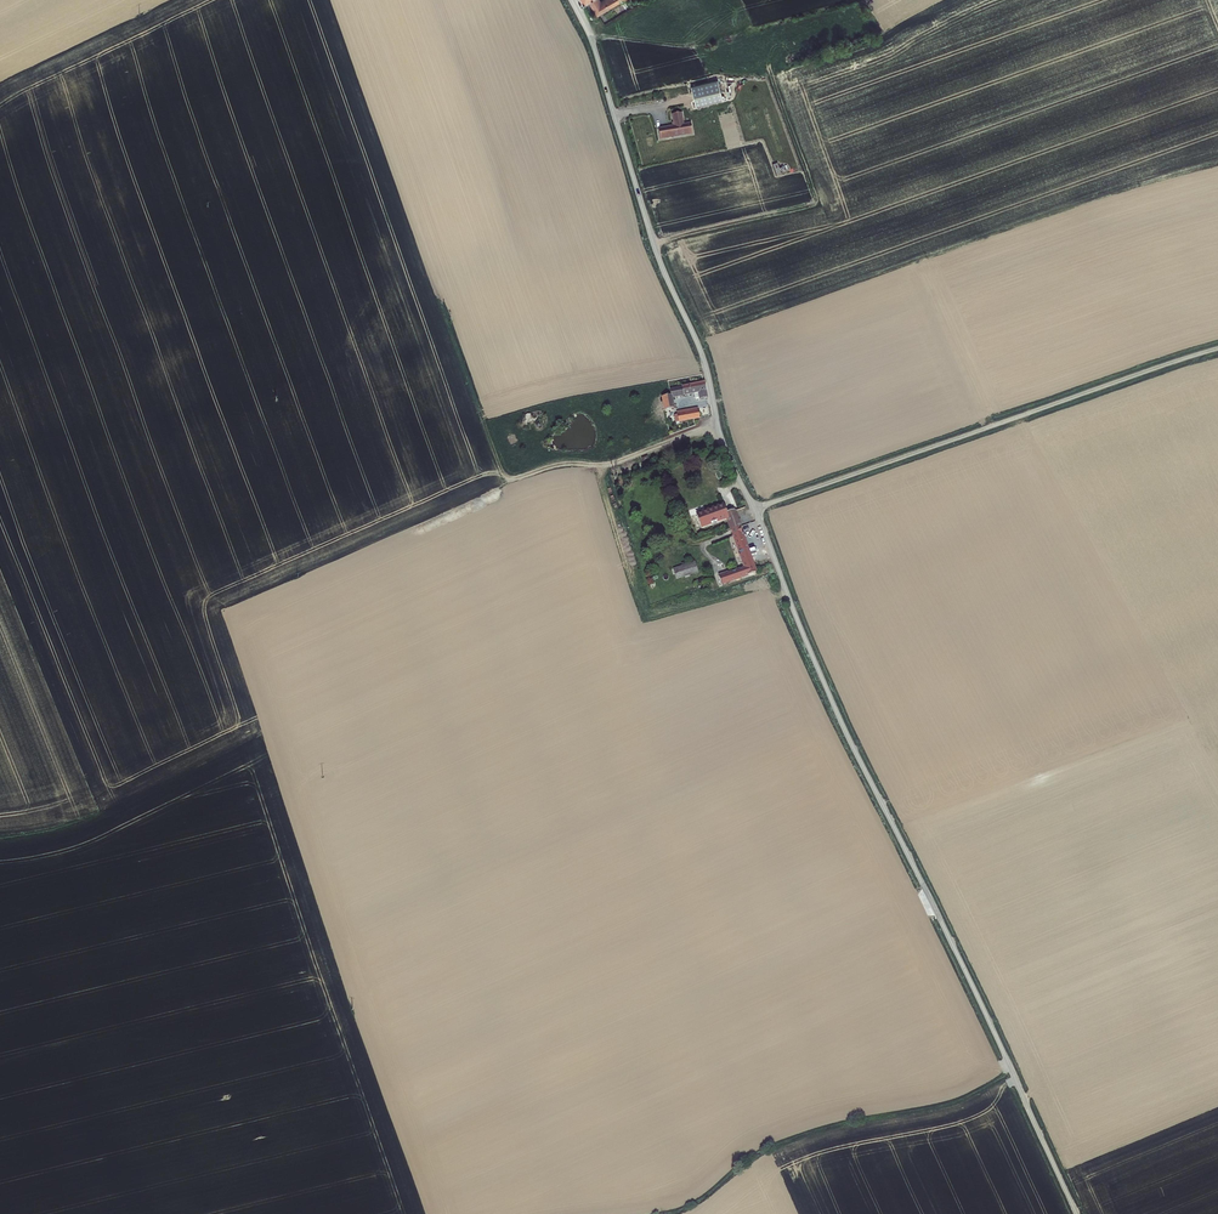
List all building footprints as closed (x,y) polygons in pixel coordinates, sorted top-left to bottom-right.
[(593,0),(576,0),(581,8),(586,5),(594,18),(626,0),(607,0),(596,6),(593,0)] [(717,81),(691,88),(696,108),(723,101),(717,81)] [(682,114),(672,115),(674,126),(657,130),(659,140),(693,135),(691,123),(684,124),(682,114)] [(772,166),(776,177),(782,175),(778,164),(772,166)] [(700,397),(705,396),(702,382),(687,386),(687,384),(668,390),(669,392),(655,395),(657,402),(662,401),(664,408),(673,405),(671,398),(698,390),(700,397)] [(697,406),(674,411),(676,420),(699,415),(697,408),(697,406)] [(697,408),(699,415),(709,413),(707,406),(697,408)] [(728,519),(731,526),(741,522),(735,506),(726,510),(724,502),(696,513),(701,529),(728,519)] [(731,526),(734,533),(743,529),(741,522),(731,526)] [(744,566),(719,575),(723,585),(758,572),(743,529),(734,533),(744,566)] [(677,578),(698,571),(695,562),(674,568),(677,578)]
